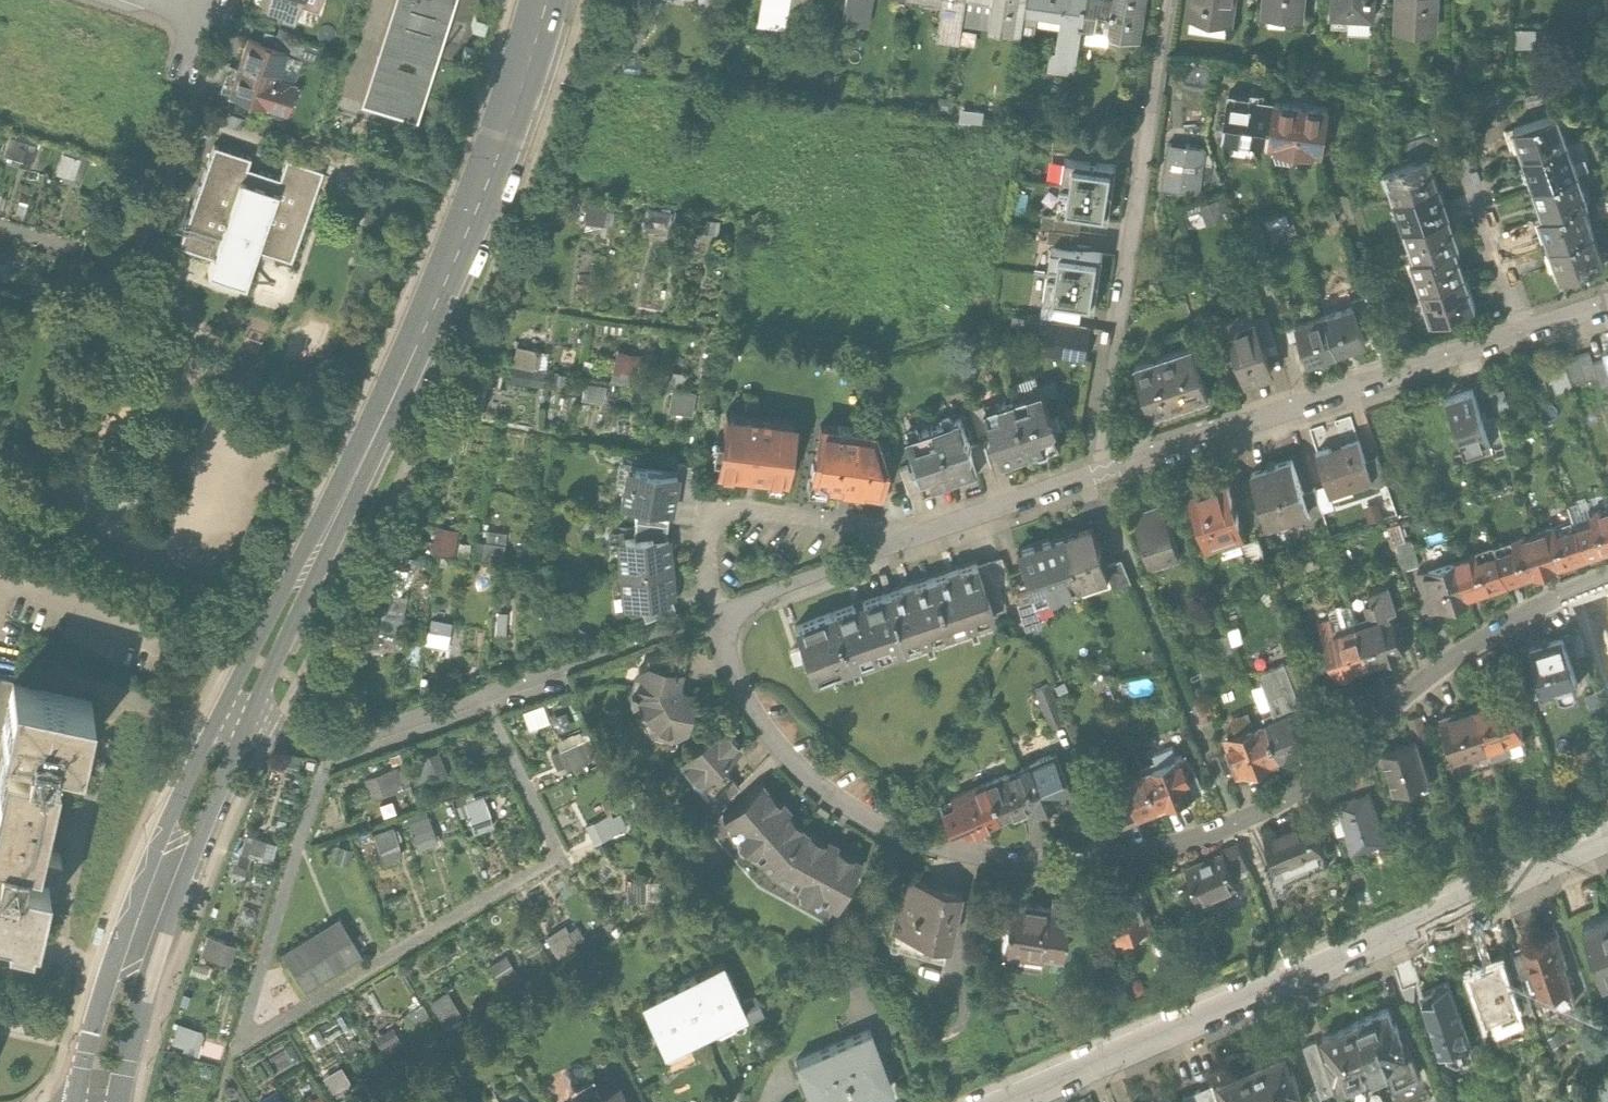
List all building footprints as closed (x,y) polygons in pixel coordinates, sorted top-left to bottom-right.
[(259,7),(293,20),(300,0),(317,6),(319,0),(261,0),(259,7)] [(359,99),(409,115),(416,117),(436,56),(453,0),(391,0),(359,99)] [(757,24),(780,28),(785,0),(761,0),(757,24)] [(839,33),(857,36),(858,25),(869,27),(872,0),(845,0),(839,33)] [(942,1),(936,41),(960,44),(963,24),(966,0),(935,0),(942,1)] [(963,24),(1022,34),(1022,32),(1026,0),(966,0),(963,24)] [(1022,32),(1035,34),(1037,15),(1061,19),(1056,52),(1050,51),(1047,72),(1074,76),(1081,29),(1086,0),(1026,0),(1022,32)] [(1081,29),(1108,34),(1141,39),(1147,0),(1086,0),(1081,29)] [(1182,17),(1228,24),(1231,0),(1184,0),(1182,17)] [(1300,20),(1302,0),(1257,0),(1255,15),(1300,20)] [(1325,20),(1365,23),(1366,7),(1367,0),(1327,0),(1325,20)] [(1366,7),(1379,8),(1380,0),(1367,0),(1366,7)] [(1389,34),(1433,37),(1436,0),(1391,0),(1389,34)] [(1536,27),(1517,27),(1517,46),(1536,46),(1536,27)] [(285,51),(247,39),(238,67),(229,96),(287,114),(294,91),(274,85),(285,51)] [(1216,66),(1186,62),(1182,87),(1212,91),(1216,66)] [(1248,102),(1226,100),(1221,143),(1267,148),(1272,104),(1248,102)] [(1298,108),(1272,104),(1267,148),(1294,151),(1298,108)] [(1325,111),(1298,108),(1294,151),(1319,154),(1325,111)] [(983,112),(961,110),(960,122),(982,126),(983,112)] [(1555,112),(1505,128),(1514,158),(1565,142),(1555,112)] [(1110,125),(1099,125),(1098,141),(1109,141),(1110,125)] [(1063,150),(1091,154),(1092,143),(1055,138),(1053,148),(1063,150)] [(1565,142),(1514,158),(1523,189),(1575,173),(1565,142)] [(212,143),(178,245),(211,257),(206,271),(245,285),(248,277),(258,250),(291,262),(324,170),(285,157),(279,177),(246,167),(250,156),(212,143)] [(1205,150),(1164,145),(1159,191),(1199,196),(1201,182),(1205,150)] [(1210,151),(1205,150),(1201,182),(1219,184),(1210,151)] [(59,172),(80,176),(84,155),(63,151),(59,172)] [(1120,164),(1067,156),(1063,183),(1116,191),(1120,164)] [(1423,156),(1373,171),(1383,204),(1433,188),(1423,156)] [(1575,173),(1523,189),(1534,219),(1584,203),(1575,173)] [(1112,219),(1116,191),(1063,183),(1059,211),(1112,219)] [(1433,188),(1383,204),(1392,236),(1443,220),(1433,188)] [(1584,203),(1534,219),(1543,250),(1594,233),(1584,203)] [(1041,226),(1050,227),(1080,232),(1081,220),(1043,215),(1041,226)] [(1443,220),(1392,236),(1402,268),(1453,253),(1443,220)] [(1052,241),(1078,245),(1080,232),(1050,227),(1048,241),(1052,241)] [(1594,233),(1543,250),(1552,280),(1604,264),(1594,233)] [(1078,245),(1052,241),(1048,274),(1100,280),(1104,248),(1078,245)] [(1453,253),(1402,268),(1412,300),(1463,285),(1453,253)] [(1097,309),(1100,280),(1048,274),(1045,302),(1097,309)] [(1463,285),(1412,300),(1422,333),(1473,317),(1463,285)] [(1371,303),(1332,316),(1344,352),(1383,340),(1371,303)] [(1080,325),(1082,312),(1043,306),(1042,319),(1080,325)] [(1332,316),(1290,330),(1302,366),(1344,352),(1332,316)] [(1252,320),(1219,331),(1239,390),(1272,378),(1252,320)] [(1094,329),(1054,322),(1048,358),(1088,365),(1094,329)] [(538,361),(548,364),(553,346),(522,339),(514,375),(534,380),(538,361)] [(1192,346),(1130,367),(1148,420),(1210,399),(1192,346)] [(1565,360),(1573,385),(1597,377),(1593,362),(1590,351),(1565,360)] [(1593,362),(1597,377),(1600,387),(1607,384),(1607,366),(1605,358),(1593,362)] [(587,393),(609,396),(611,380),(589,377),(587,393)] [(673,382),(672,411),(697,412),(699,383),(673,382)] [(1483,417),(1473,387),(1446,395),(1466,456),(1493,447),(1483,417)] [(1042,389),(1012,399),(1029,452),(1060,442),(1042,389)] [(1490,393),(1496,411),(1509,407),(1503,389),(1490,393)] [(1029,452),(1012,399),(984,408),(1002,461),(1029,452)] [(797,422),(724,409),(713,467),(785,481),(797,422)] [(1495,414),(1483,417),(1493,447),(1495,455),(1507,451),(1495,414)] [(959,417),(901,435),(911,464),(919,489),(977,470),(959,417)] [(873,433),(818,423),(807,486),(882,500),(887,466),(873,433)] [(1328,482),(1331,493),(1372,479),(1359,438),(1317,451),(1328,482)] [(1264,507),(1269,524),(1311,510),(1305,490),(1295,459),(1253,472),(1264,507)] [(678,469),(624,460),(618,497),(634,500),(668,505),(672,506),(678,469)] [(907,493),(919,489),(911,464),(898,468),(907,493)] [(1331,493),(1328,482),(1315,486),(1322,507),(1334,503),(1331,493)] [(1305,490),(1311,510),(1322,507),(1315,486),(1305,490)] [(1196,498),(1212,547),(1246,535),(1229,487),(1196,498)] [(633,512),(666,517),(668,505),(634,500),(633,512)] [(1135,515),(1153,568),(1184,557),(1165,505),(1135,515)] [(1572,518),(1585,557),(1607,549),(1607,506),(1572,518)] [(1269,524),(1264,507),(1252,511),(1260,536),(1272,532),(1269,524)] [(666,517),(633,512),(632,529),(653,527),(653,530),(664,529),(666,517)] [(1585,557),(1572,518),(1532,531),(1545,570),(1585,557)] [(436,547),(456,549),(459,523),(439,520),(436,547)] [(1399,525),(1388,529),(1391,537),(1387,538),(1392,554),(1397,553),(1394,544),(1404,541),(1399,525)] [(1066,536),(1080,587),(1110,577),(1106,562),(1096,526),(1066,536)] [(616,564),(672,560),(670,529),(664,529),(653,530),(653,527),(632,529),(613,530),(616,564)] [(1545,570),(1532,531),(1492,545),(1505,584),(1545,570)] [(1066,536),(1019,551),(1031,590),(1037,607),(1080,587),(1066,536)] [(1404,541),(1394,544),(1397,553),(1402,569),(1420,564),(1411,538),(1404,541)] [(1505,584),(1492,545),(1454,558),(1467,597),(1505,584)] [(1121,558),(1106,562),(1110,577),(1114,587),(1132,582),(1121,558)] [(1454,558),(1415,571),(1427,610),(1467,597),(1454,558)] [(672,560),(616,564),(619,597),(638,596),(646,595),(670,593),(669,589),(674,588),(672,560)] [(976,565),(934,579),(952,635),(995,621),(976,565)] [(1266,575),(1271,590),(1283,586),(1278,571),(1266,575)] [(934,579),(887,595),(904,651),(952,635),(934,579)] [(1360,595),(1369,621),(1388,614),(1393,612),(1384,587),(1360,595)] [(1037,607),(1031,590),(1014,595),(1025,627),(1042,621),(1037,607)] [(646,595),(638,596),(643,612),(673,603),(670,593),(646,595)] [(887,595),(834,612),(853,668),(904,651),(887,595)] [(853,668),(834,612),(795,625),(814,682),(853,668)] [(435,613),(431,638),(452,640),(455,616),(435,613)] [(1369,621),(1358,624),(1371,662),(1400,652),(1388,614),(1369,621)] [(1599,646),(1592,621),(1591,616),(1576,620),(1584,650),(1599,646)] [(1324,622),(1328,634),(1341,672),(1371,662),(1358,624),(1340,631),(1336,618),(1324,622)] [(1592,621),(1599,646),(1607,644),(1607,622),(1607,618),(1592,621)] [(1563,633),(1531,644),(1535,657),(1543,682),(1556,677),(1560,688),(1566,691),(1575,688),(1578,681),(1575,671),(1563,633)] [(647,658),(676,664),(675,668),(676,669),(681,666),(687,645),(686,643),(675,640),(646,650),(643,661),(647,658)] [(1156,648),(1146,652),(1150,661),(1159,657),(1156,648)] [(1527,687),(1543,682),(1535,657),(1519,662),(1527,687)] [(675,668),(676,664),(647,658),(643,661),(637,664),(633,681),(629,680),(627,685),(630,690),(634,688),(652,719),(654,720),(653,726),(656,731),(665,733),(668,731),(670,732),(675,735),(681,726),(684,715),(687,715),(689,714),(692,703),(691,701),(688,700),(690,690),(679,688),(680,684),(676,678),(673,677),(675,668)] [(1264,719),(1279,756),(1315,742),(1284,662),(1259,672),(1275,714),(1264,719)] [(1311,668),(1301,672),(1310,693),(1320,689),(1311,668)] [(0,762),(0,786),(51,797),(58,766),(51,763),(53,750),(81,756),(93,701),(13,685),(0,743),(0,752),(2,753),(0,762)] [(1509,688),(1475,699),(1491,749),(1511,743),(1508,733),(1523,728),(1509,688)] [(603,755),(577,690),(532,708),(558,773),(603,755)] [(1475,699),(1440,711),(1453,750),(1449,751),(1455,771),(1494,757),(1491,749),(1475,699)] [(1421,709),(1408,713),(1416,734),(1427,730),(1427,729),(1421,709)] [(738,741),(719,719),(680,754),(699,776),(719,758),(738,741)] [(1279,756),(1264,719),(1222,737),(1238,774),(1279,756)] [(1427,730),(1416,734),(1418,740),(1429,736),(1427,730)] [(1416,734),(1383,745),(1396,784),(1429,772),(1418,740),(1416,734)] [(1054,751),(995,775),(1013,813),(1035,805),(1038,813),(1059,804),(1056,796),(1071,790),(1054,751)] [(1189,752),(1147,770),(1165,808),(1207,790),(1189,752)] [(737,779),(719,758),(699,776),(717,797),(737,779)] [(398,761),(369,772),(377,794),(407,782),(398,761)] [(1165,808),(1147,770),(1110,786),(1127,825),(1165,808)] [(971,786),(988,825),(1013,813),(995,775),(971,786)] [(778,799),(760,777),(708,822),(708,829),(756,884),(802,826),(786,807),(789,805),(781,796),(778,799)] [(632,779),(620,785),(627,799),(639,793),(632,779)] [(470,830),(499,821),(495,808),(502,806),(494,783),(459,794),(470,830)] [(51,797),(0,786),(0,917),(6,918),(5,925),(30,931),(30,924),(36,926),(45,886),(48,871),(24,866),(27,851),(39,853),(40,849),(51,797)] [(988,825),(971,786),(938,801),(953,833),(964,827),(967,834),(988,825)] [(1368,789),(1338,800),(1347,826),(1353,844),(1384,834),(1368,789)] [(1347,826),(1338,800),(1329,803),(1337,829),(1347,826)] [(409,815),(425,845),(446,834),(430,804),(409,815)] [(613,806),(595,815),(604,834),(622,825),(613,806)] [(1286,879),(1329,861),(1316,830),(1324,826),(1317,811),(1309,814),(1308,812),(1264,830),(1277,862),(1285,880),(1286,879)] [(398,820),(377,829),(388,857),(409,848),(398,820)] [(802,826),(756,884),(825,920),(859,856),(835,843),(837,840),(825,833),(823,836),(803,825),(802,826)] [(1223,848),(1224,847),(1233,869),(1248,863),(1238,839),(1222,846),(1223,848)] [(1223,848),(1186,863),(1199,895),(1203,893),(1205,895),(1207,895),(1209,896),(1212,895),(1214,894),(1215,892),(1216,890),(1217,888),(1237,879),(1233,869),(1224,847),(1223,848)] [(1277,862),(1265,867),(1274,891),(1288,885),(1286,879),(1285,880),(1277,862)] [(960,887),(905,874),(892,924),(946,938),(960,887)] [(1106,897),(1119,929),(1152,915),(1139,883),(1106,897)] [(1049,900),(1005,894),(999,941),(1002,942),(1001,946),(1006,958),(1012,956),(1013,958),(1015,960),(1017,961),(1020,961),(1037,957),(1039,956),(1039,955),(1041,943),(1060,945),(1066,895),(1050,893),(1049,900)] [(1581,925),(1602,979),(1607,976),(1607,914),(1581,925)] [(341,921),(282,955),(304,992),(363,957),(341,921)] [(946,938),(892,924),(888,941),(942,955),(946,938)] [(207,955),(239,959),(241,937),(210,933),(207,955)] [(451,934),(411,955),(446,1021),(482,1002),(453,948),(457,945),(451,934)] [(1552,939),(1520,950),(1528,973),(1538,999),(1569,988),(1552,939)] [(1520,950),(1511,954),(1519,976),(1528,973),(1520,950)] [(1500,958),(1469,970),(1487,1019),(1518,1007),(1511,987),(1500,958)] [(722,959),(640,997),(663,1046),(745,1007),(722,959)] [(1452,984),(1416,997),(1435,1048),(1447,1043),(1452,1056),(1476,1047),(1452,984)] [(1528,1004),(1521,984),(1511,987),(1518,1007),(1528,1004)] [(1393,1002),(1358,1015),(1376,1062),(1411,1048),(1393,1002)] [(260,1085),(265,1101),(330,1101),(340,1099),(332,1074),(359,1066),(342,1010),(300,1023),(315,1067),(260,1085)] [(1358,1015),(1325,1029),(1330,1042),(1324,1045),(1318,1031),(1305,1036),(1323,1082),(1337,1077),(1330,1062),(1337,1059),(1343,1075),(1376,1062),(1358,1015)] [(199,1047),(205,1025),(184,1019),(177,1041),(199,1047)] [(868,1024),(830,1040),(854,1092),(865,1088),(868,1093),(878,1089),(893,1083),(868,1024)] [(1556,1029),(1546,1036),(1553,1045),(1562,1039),(1556,1029)] [(854,1092),(830,1040),(794,1055),(813,1101),(831,1101),(854,1092)] [(1255,1058),(1272,1101),(1278,1101),(1308,1090),(1289,1044),(1255,1058)] [(1221,1071),(1227,1085),(1221,1087),(1215,1073),(1202,1079),(1211,1101),(1219,1101),(1231,1097),(1233,1101),(1272,1101),(1255,1058),(1221,1071)] [(560,1101),(627,1101),(615,1075),(597,1084),(592,1072),(571,1081),(576,1093),(560,1101)] [(1154,1101),(1199,1101),(1193,1087),(1154,1101)] [(702,1093),(682,1101),(706,1101),(702,1093)]
